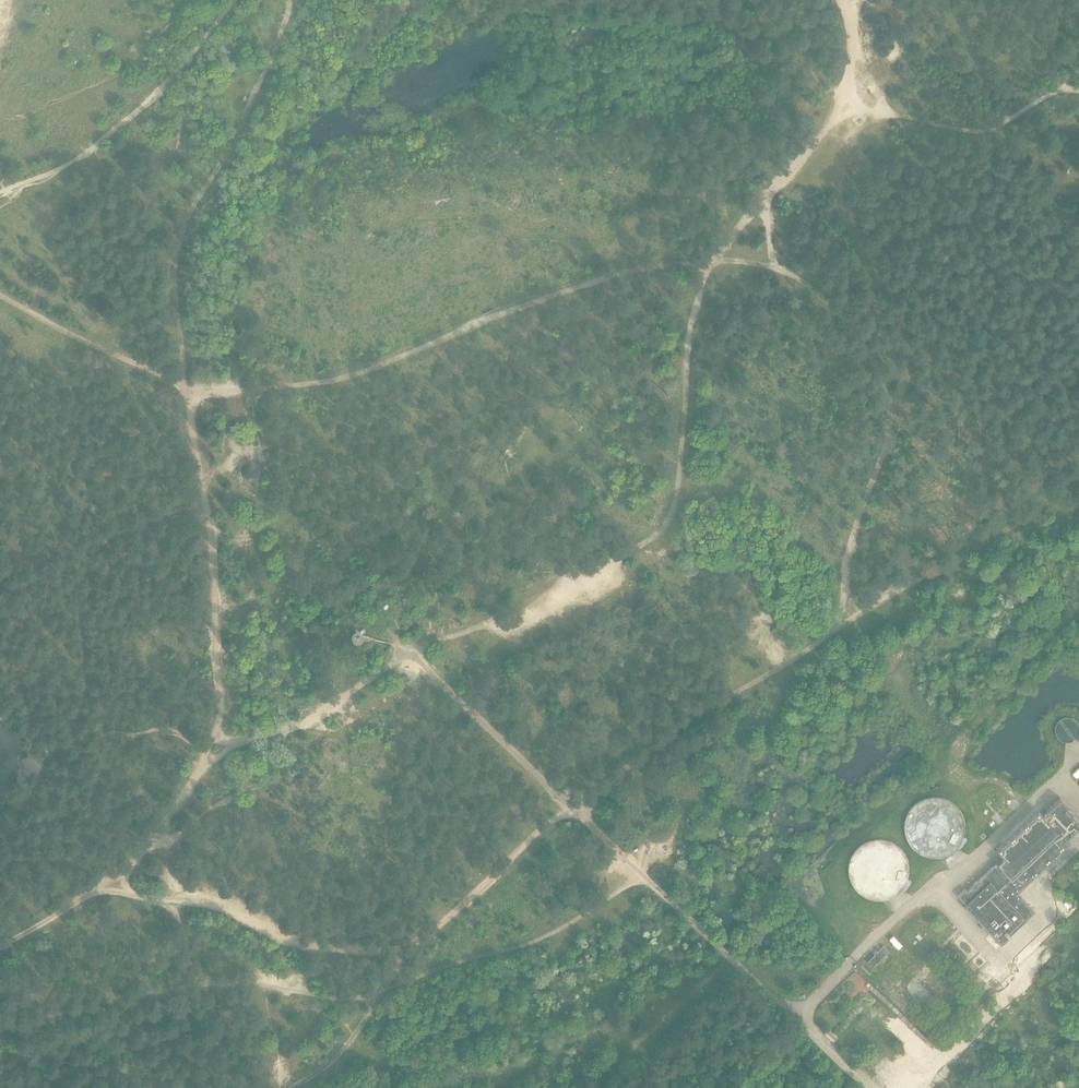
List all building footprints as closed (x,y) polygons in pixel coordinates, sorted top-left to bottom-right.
[(1067,743),(1069,742),(1071,742),(1073,741),(1075,740),(1077,739),(1078,737),(1078,736),(1078,725),(1078,723),(1077,722),(1075,720),(1074,719),(1072,718),(1070,718),(1068,718),(1066,718),(1063,719),(1062,720),(1060,721),(1058,722),(1057,724),(1056,726),(1056,728),(1056,730),(1056,732),(1056,734),(1057,736),(1058,738),(1060,739),(1061,741),(1063,742),(1065,742),(1067,743)] [(957,894),(966,903),(964,905),(1001,943),(1035,910),(1018,892),(1069,842),(1066,839),(1078,826),(1078,823),(1066,810),(1069,807),(1059,797),(1046,810),(1048,813),(1044,817),(1038,810),(996,851),(1002,858),(998,863),(996,861),(968,888),(965,886),(957,894)]
